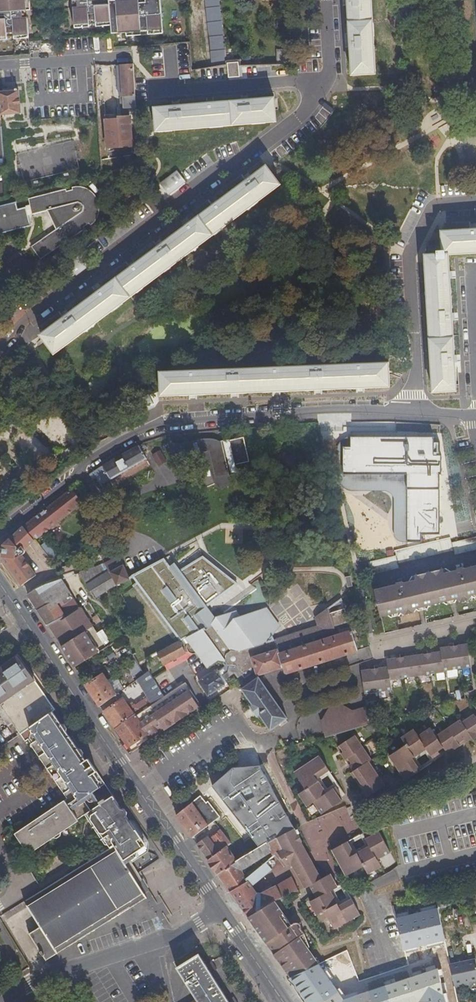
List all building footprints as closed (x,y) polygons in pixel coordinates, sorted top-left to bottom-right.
[(9,40),(16,39),(30,38),(29,17),(28,10),(28,0),(0,0),(0,40),(9,40)] [(73,0),(73,7),(75,27),(91,26),(97,26),(112,24),(110,0),(73,0)] [(112,24),(113,32),(127,31),(127,35),(135,34),(134,31),(142,30),(142,34),(156,33),(156,29),(163,28),(161,0),(110,0),(112,24)] [(226,61),(220,0),(206,0),(213,67),(227,65),(226,61)] [(353,70),(375,69),(371,0),(349,0),(349,4),(351,28),(352,46),(353,70)] [(229,62),(229,77),(242,77),(242,62),(229,62)] [(138,114),(137,108),(135,76),(134,65),(122,65),(124,97),(122,97),(123,115),(138,114)] [(0,91),(0,111),(0,114),(22,111),(20,89),(0,91)] [(217,103),(197,106),(199,127),(278,120),(275,98),(256,100),(217,103)] [(158,131),(199,127),(197,106),(170,108),(156,110),(158,131)] [(448,123),(440,128),(443,134),(452,130),(448,123)] [(186,226),(44,333),(57,351),(280,184),(267,166),(247,181),(215,205),(186,226)] [(160,183),(169,195),(187,182),(179,170),(160,183)] [(29,198),(31,205),(25,207),(30,225),(31,225),(28,215),(48,210),(58,229),(34,245),(42,258),(86,229),(85,226),(90,223),(91,225),(94,222),(97,219),(99,215),(100,211),(101,207),(100,203),(99,198),(97,196),(95,193),(92,190),(88,188),(84,187),(79,186),(73,187),(74,189),(68,191),(67,189),(29,198)] [(399,213),(402,206),(388,200),(386,208),(399,213)] [(30,225),(25,207),(19,209),(17,201),(0,205),(0,233),(30,225)] [(362,208),(375,215),(378,209),(365,202),(362,208)] [(475,251),(475,228),(471,228),(445,230),(446,252),(426,254),(434,389),(456,387),(455,361),(452,318),(450,275),(450,270),(449,252),(475,251)] [(43,273),(35,278),(40,286),(48,281),(43,273)] [(388,364),(163,372),(163,378),(163,395),(183,394),(231,393),(276,391),(317,389),(364,388),(390,387),(388,364)] [(433,436),(350,435),(350,446),(342,446),(342,472),(408,473),(408,540),(421,540),(421,532),(439,533),(440,457),(433,457),(433,436)] [(206,438),(200,438),(170,445),(170,446),(172,449),(173,451),(176,454),(179,456),(196,451),(197,455),(202,454),(201,450),(209,449),(215,475),(230,472),(230,473),(239,471),(230,437),(222,439),(223,439),(222,440),(222,441),(218,439),(213,438),(206,438)] [(146,457),(139,445),(100,468),(94,473),(101,485),(146,457)] [(158,466),(167,463),(163,450),(153,454),(158,466)] [(83,502),(73,489),(25,526),(36,539),(83,502)] [(5,544),(2,555),(9,566),(23,556),(22,555),(24,554),(24,552),(24,550),(24,548),(36,539),(25,526),(5,544)] [(225,529),(225,543),(237,543),(238,530),(225,529)] [(458,541),(460,554),(475,550),(475,537),(458,541)] [(53,552),(49,555),(55,562),(58,560),(59,559),(53,552)] [(9,566),(12,571),(22,586),(37,575),(23,556),(9,566)] [(119,557),(107,564),(111,572),(123,565),(119,557)] [(169,558),(134,577),(180,642),(188,638),(202,628),(216,617),(205,604),(237,583),(221,570),(204,558),(186,569),(169,558)] [(118,586),(111,572),(107,564),(105,564),(80,573),(87,584),(100,577),(102,580),(105,578),(111,590),(113,589),(118,586)] [(111,572),(118,586),(130,579),(123,565),(111,572)] [(475,595),(475,566),(465,568),(463,566),(462,567),(467,600),(472,599),(474,596),(475,595)] [(375,588),(381,616),(402,612),(406,614),(415,612),(417,608),(421,607),(453,600),(457,599),(461,602),(467,600),(462,567),(457,568),(457,570),(444,573),(442,568),(416,574),(417,579),(405,581),(404,580),(398,582),(397,583),(375,588)] [(97,599),(111,590),(105,578),(102,580),(100,577),(87,584),(97,599)] [(55,582),(41,588),(28,595),(48,625),(64,615),(66,617),(80,607),(63,580),(55,582)] [(216,617),(202,628),(188,638),(199,653),(209,666),(218,659),(222,660),(224,660),(224,659),(233,664),(353,625),(348,607),(333,612),(331,606),(319,616),(322,625),(276,640),(273,636),(281,629),(274,618),(272,620),(265,611),(242,617),(238,611),(216,617)] [(48,625),(63,647),(94,627),(81,607),(80,607),(66,617),(64,615),(48,625)] [(288,673),(360,650),(357,639),(353,625),(233,664),(232,664),(233,667),(240,664),(242,670),(240,671),(246,680),(258,672),(257,671),(257,670),(258,669),(259,669),(261,675),(286,667),(288,673)] [(108,648),(94,627),(63,647),(76,668),(108,648)] [(180,642),(159,653),(166,665),(188,653),(188,652),(180,642)] [(369,671),(363,671),(365,685),(367,695),(378,693),(391,692),(390,682),(404,680),(417,678),(431,676),(444,674),(444,673),(458,671),(472,669),(469,646),(462,646),(454,648),(448,648),(441,649),(442,652),(441,652),(434,653),(428,654),(420,655),(414,656),(407,657),(400,658),(394,659),(387,660),(387,664),(389,667),(388,668),(381,669),(375,670),(369,671)] [(34,723),(52,710),(55,708),(18,655),(0,667),(0,704),(1,704),(10,717),(4,721),(7,725),(13,721),(21,732),(34,723)] [(128,667),(133,674),(140,668),(135,661),(128,667)] [(226,678),(228,677),(225,673),(223,670),(221,671),(219,668),(202,680),(212,693),(229,682),(226,678)] [(150,673),(145,676),(138,681),(149,698),(138,706),(137,705),(131,709),(121,693),(118,695),(101,707),(116,729),(165,696),(150,673)] [(105,674),(88,686),(101,707),(118,695),(105,674)] [(262,715),(272,730),(273,729),(289,718),(262,678),(245,689),(244,690),(255,705),(253,707),(259,717),(262,715)] [(447,683),(433,684),(433,692),(448,690),(447,683)] [(196,702),(184,684),(165,696),(116,729),(129,748),(196,702)] [(132,752),(199,707),(196,702),(129,748),(132,752)] [(326,737),(371,724),(368,706),(322,719),(326,737)] [(106,841),(108,841),(110,846),(115,843),(126,861),(137,854),(137,848),(146,842),(113,794),(106,799),(105,796),(100,800),(100,803),(90,809),(84,800),(87,798),(88,799),(90,800),(92,799),(94,798),(95,796),(95,794),(92,789),(95,788),(100,784),(97,780),(98,776),(93,770),(96,767),(88,757),(86,759),(82,753),(84,751),(81,747),(78,747),(66,729),(68,726),(65,722),(61,722),(52,710),(34,723),(32,736),(36,742),(33,744),(69,795),(16,832),(30,852),(56,835),(58,836),(60,835),(61,834),(62,832),(62,831),(79,819),(78,817),(86,812),(97,828),(106,841)] [(389,755),(406,780),(423,768),(419,762),(417,764),(412,757),(427,747),(431,754),(428,755),(432,762),(441,755),(438,750),(444,747),(446,750),(452,746),(454,749),(460,745),(458,743),(464,738),(466,741),(472,737),(474,740),(475,739),(475,715),(475,714),(462,721),(461,718),(435,734),(431,726),(418,735),(414,728),(402,736),(406,743),(389,755)] [(24,738),(21,732),(0,747),(0,754),(1,755),(24,738)] [(281,740),(286,747),(298,744),(295,735),(281,740)] [(349,757),(352,763),(350,764),(350,765),(368,759),(369,760),(372,758),(355,735),(340,745),(344,751),(342,753),(346,759),(349,757)] [(319,755),(294,772),(303,785),(305,788),(298,793),(307,806),(314,801),(322,812),(341,800),(338,794),(343,790),(337,782),(335,784),(332,786),(334,788),(328,793),(318,779),(317,778),(324,773),(325,775),(328,774),(330,772),(319,755)] [(352,768),(354,771),(356,774),(354,776),(363,790),(366,789),(370,794),(386,783),(369,760),(368,759),(350,765),(352,768)] [(206,804),(201,797),(177,815),(193,838),(221,818),(219,815),(210,802),(206,804)] [(294,828),(277,837),(283,849),(291,864),(306,856),(300,844),(298,842),(301,840),(300,840),(294,828)] [(209,860),(219,875),(277,837),(272,829),(230,855),(225,848),(219,852),(209,860)] [(389,852),(379,832),(373,834),(372,835),(369,830),(360,835),(361,838),(363,841),(365,839),(368,846),(355,854),(350,846),(354,845),(353,842),(351,840),(332,850),(346,877),(363,866),(367,874),(380,866),(376,859),(389,852)] [(210,839),(219,852),(225,848),(230,844),(226,837),(222,831),(210,839)] [(205,854),(209,860),(219,852),(210,839),(208,836),(197,844),(205,854)] [(277,837),(219,875),(231,892),(247,879),(242,870),(270,852),(273,857),(276,854),(283,849),(277,837)] [(115,843),(110,846),(41,889),(22,900),(26,905),(39,925),(27,933),(41,955),(44,960),(57,952),(147,897),(126,861),(115,843)] [(247,879),(231,892),(237,901),(248,917),(291,893),(299,890),(292,877),(258,896),(255,890),(252,887),(281,862),(283,864),(286,862),(280,855),(278,857),(276,854),(273,857),(247,879)] [(293,867),(295,870),(309,862),(308,859),(306,856),(291,864),(293,867)] [(305,889),(311,888),(309,884),(318,879),(309,862),(295,870),(305,889)] [(330,894),(333,892),(338,889),(332,876),(320,882),(318,879),(309,884),(311,888),(313,893),(325,885),(330,894)] [(323,913),(333,931),(360,916),(349,897),(344,900),(345,903),(345,904),(339,908),(338,906),(330,894),(325,885),(313,893),(315,898),(316,900),(309,904),(316,917),(323,913)] [(291,893),(248,917),(291,979),(320,964),(310,950),(317,944),(307,928),(303,931),(300,927),(302,925),(302,924),(301,923),(299,923),(298,923),(297,922),(293,925),(289,918),(294,915),(289,907),(292,906),(291,903),(298,899),(296,896),(301,893),(299,890),(291,893)] [(22,900),(15,905),(18,910),(26,905),(22,900)] [(15,905),(3,912),(6,917),(18,910),(15,905)] [(433,916),(408,922),(413,944),(438,938),(433,916)] [(348,989),(350,988),(362,985),(360,979),(348,950),(336,956),(348,989)] [(201,1001),(202,1001),(232,1001),(201,953),(179,966),(199,998),(201,1001)] [(475,985),(475,960),(454,961),(455,986),(475,985)] [(291,979),(306,1001),(312,1001),(326,994),(317,976),(330,969),(326,961),(320,964),(291,979)] [(432,967),(438,991),(454,988),(449,967),(442,969),(441,965),(432,967)] [(335,1000),(336,1001),(352,997),(350,988),(348,989),(326,994),(312,1001),(329,1001),(335,1000)] [(408,992),(376,1001),(412,1001),(408,992)]
